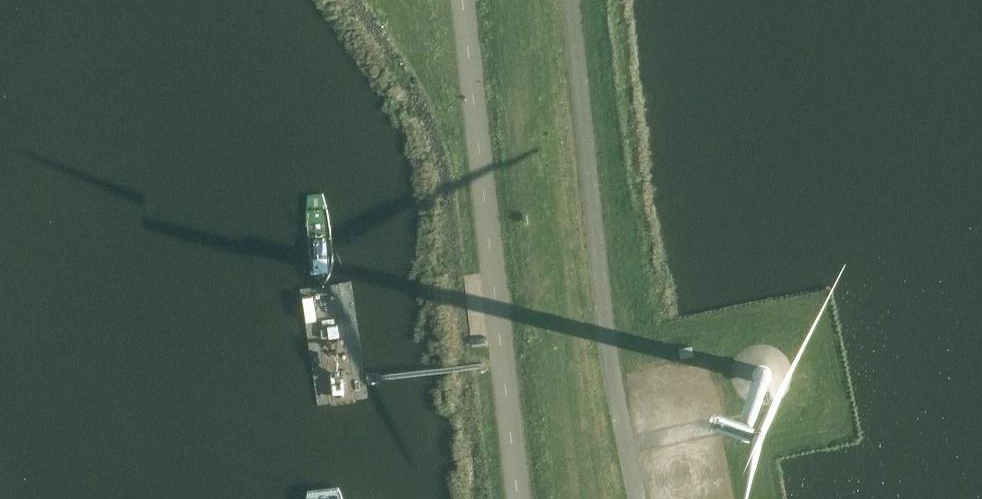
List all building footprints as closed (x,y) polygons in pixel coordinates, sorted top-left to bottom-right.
[(692,346),(679,348),(681,359),(694,357),(692,346)]
